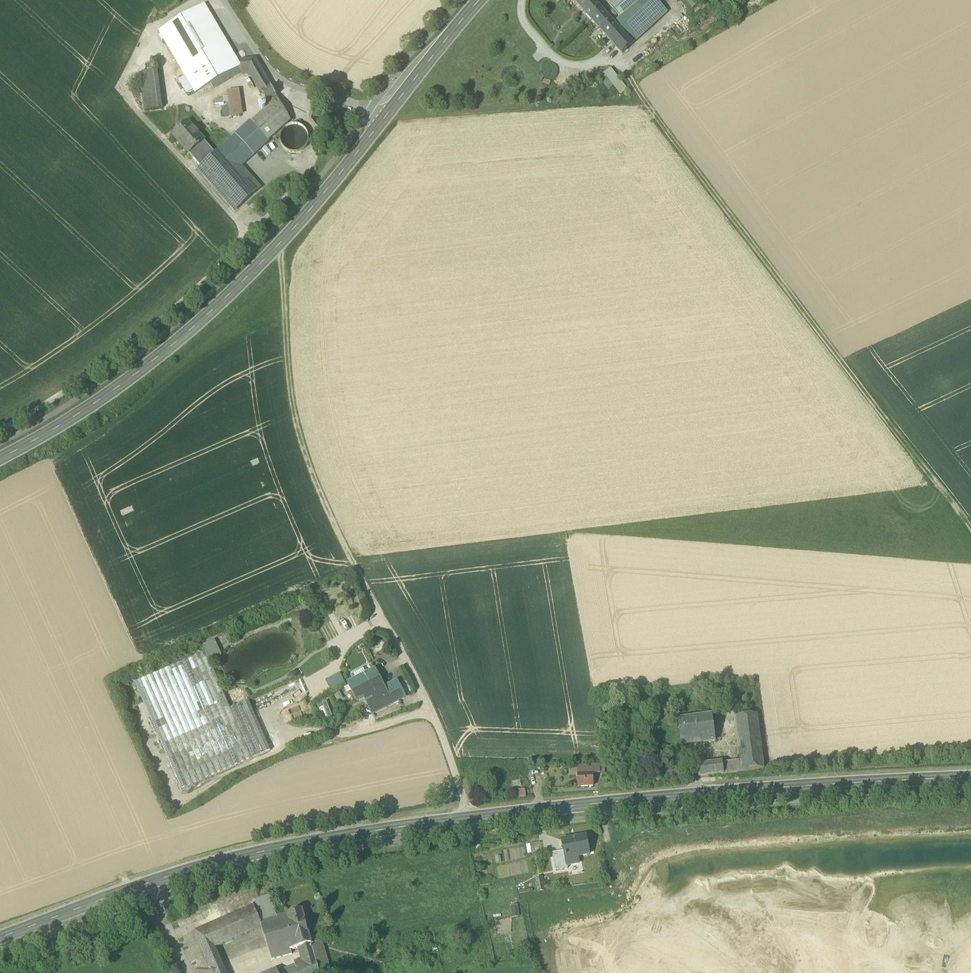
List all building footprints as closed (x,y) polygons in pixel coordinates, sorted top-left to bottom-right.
[(592,20),(602,12),(592,0),(573,0),(592,20)] [(610,6),(620,17),(613,23),(619,30),(632,44),(667,12),(657,0),(616,0),(610,6)] [(160,32),(196,93),(211,84),(214,89),(219,86),(217,82),(220,80),(222,84),(241,73),(240,67),(204,6),(160,32)] [(602,12),(592,20),(609,39),(619,30),(613,23),(602,12)] [(619,30),(609,39),(622,54),(632,44),(619,30)] [(250,73),(263,94),(272,89),(255,59),(241,61),(243,74),(250,73)] [(612,83),(621,94),(627,90),(611,69),(605,74),(612,83)] [(140,74),(145,112),(163,109),(158,72),(140,74)] [(612,83),(605,74),(601,78),(600,77),(607,87),(612,83)] [(276,95),(272,89),(263,94),(266,101),(276,95)] [(229,92),(232,117),(242,115),(239,91),(229,92)] [(278,99),(276,95),(266,101),(270,107),(237,135),(216,154),(201,167),(199,169),(235,211),(260,188),(241,166),(291,121),(278,99)] [(173,136),(189,154),(204,141),(188,123),(173,136)] [(304,149),(308,145),(309,140),(308,135),(306,130),(302,127),(297,125),(292,125),(287,127),(283,131),(281,135),(280,141),(282,146),(285,150),(290,152),(295,153),(300,152),(304,149)] [(189,154),(201,167),(216,154),(204,141),(189,154)] [(206,652),(210,661),(222,656),(215,641),(202,646),(205,652),(206,652)] [(135,683),(162,746),(233,715),(231,709),(210,661),(206,652),(205,652),(135,683)] [(353,674),(357,680),(367,675),(363,668),(353,674)] [(348,685),(357,703),(366,698),(385,688),(384,688),(375,670),(367,675),(357,680),(348,685)] [(326,681),(331,690),(345,683),(340,674),(326,681)] [(366,701),(373,715),(406,698),(398,684),(394,686),(393,684),(384,688),(385,688),(366,698),(367,700),(366,701)] [(249,701),(231,709),(233,715),(253,759),(270,751),(249,701)] [(327,702),(322,704),(328,720),(333,718),(327,702)] [(678,717),(682,743),(684,743),(716,738),(712,712),(710,712),(701,714),(680,717),(678,717)] [(253,759),(233,715),(162,746),(182,790),(253,759)] [(739,741),(741,759),(722,761),(698,765),(700,778),(724,774),(743,772),(754,770),(764,769),(757,715),(736,718),(736,719),(737,728),(739,741)] [(593,786),(593,774),(593,765),(577,766),(578,776),(578,787),(586,787),(593,786)] [(578,776),(577,766),(568,766),(569,776),(578,776)] [(525,788),(515,790),(516,799),(526,798),(525,788)] [(564,851),(567,866),(567,865),(579,863),(578,857),(589,854),(586,836),(562,840),(564,851)] [(540,842),(526,845),(527,854),(541,851),(540,842)] [(564,851),(552,853),(556,871),(568,868),(567,865),(567,866),(564,851)] [(536,878),(538,892),(544,891),(542,877),(536,878)] [(258,900),(254,906),(262,928),(272,959),(272,960),(292,954),(291,950),(290,951),(277,917),(271,898),(270,896),(258,900)] [(195,931),(212,969),(222,963),(215,948),(262,928),(254,906),(196,931),(195,931)] [(277,917),(290,951),(291,950),(301,947),(311,944),(302,910),(277,917)] [(319,972),(321,972),(330,969),(321,942),(311,944),(312,947),(319,972)] [(312,947),(302,950),(306,965),(296,968),(295,966),(278,972),(319,972),(312,947)] [(213,972),(223,972),(226,972),(222,963),(212,969),(213,972)]
